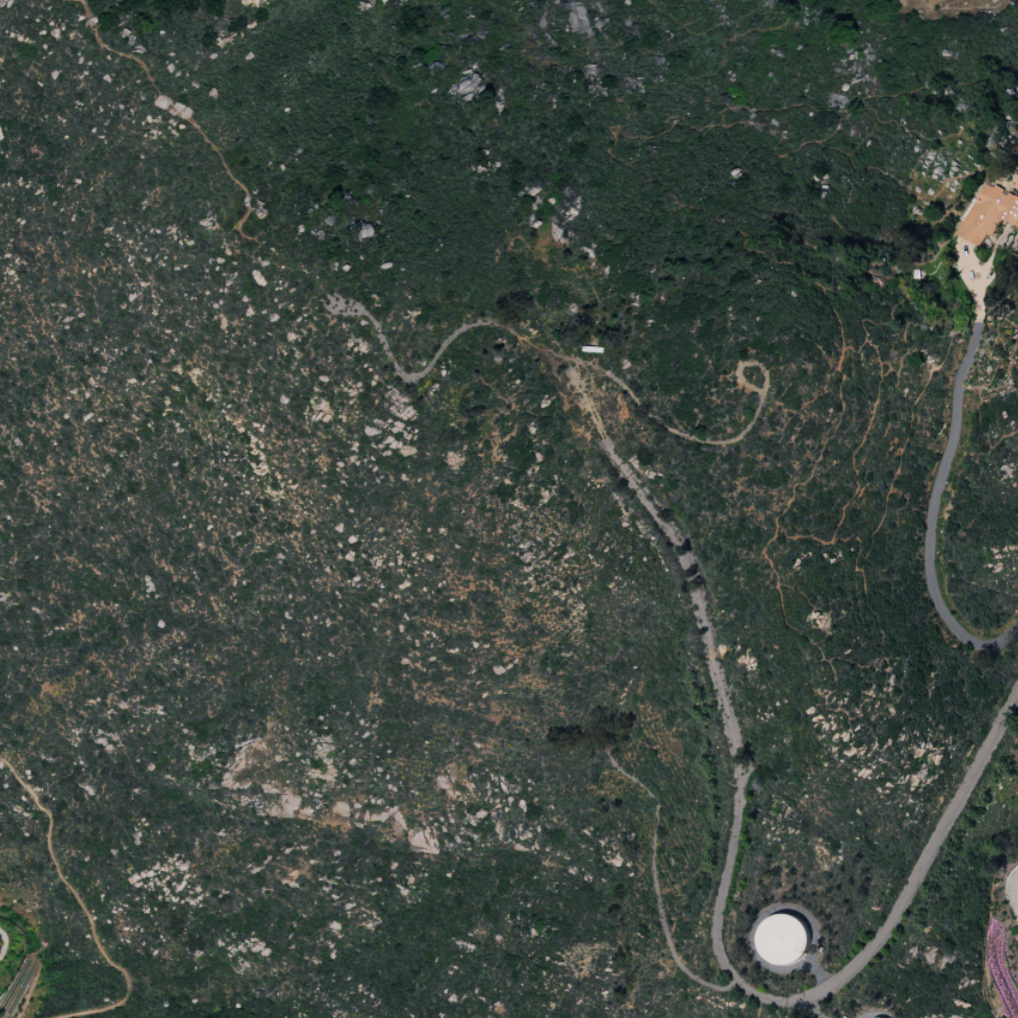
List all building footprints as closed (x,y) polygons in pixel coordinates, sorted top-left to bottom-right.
[(978,247),(984,233),(990,236),(999,218),(1017,227),(1017,197),(985,180),(957,236),(978,247)] [(806,964),(807,917),(761,917),(761,963),(806,964)]
